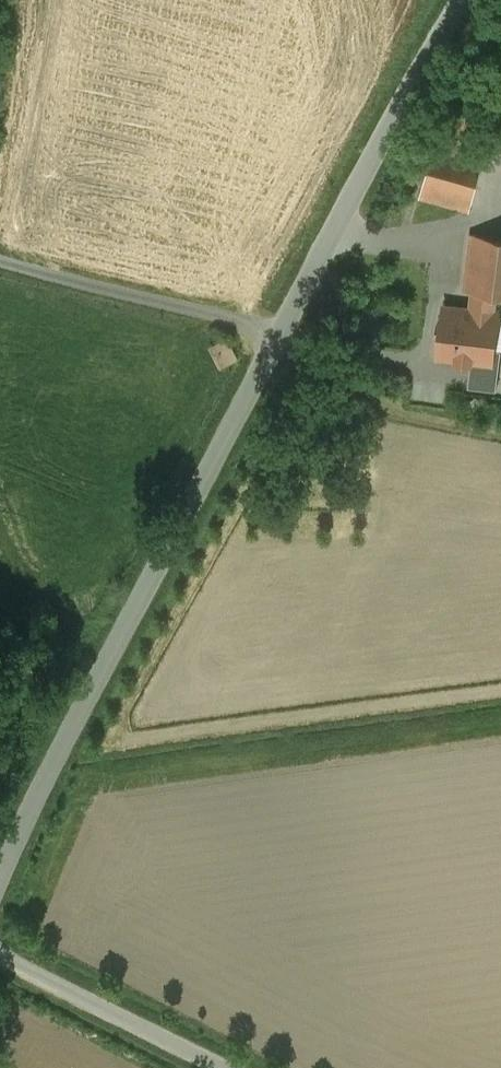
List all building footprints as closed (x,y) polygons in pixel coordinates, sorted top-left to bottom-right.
[(490,77),(500,82),(500,50),(490,77)] [(436,142),(428,173),(422,194),(469,207),(483,155),(436,142)] [(407,190),(422,194),(428,173),(414,169),(407,190)] [(474,288),(495,291),(500,292),(500,237),(471,233),(464,287),(474,288)] [(472,358),(500,361),(500,358),(500,348),(493,347),(497,311),(493,311),(495,291),(474,288),(472,308),(445,305),(439,354),(472,358)] [(224,364),(243,355),(232,334),(214,343),(224,364)] [(497,389),(500,361),(472,358),(469,386),(497,389)]
